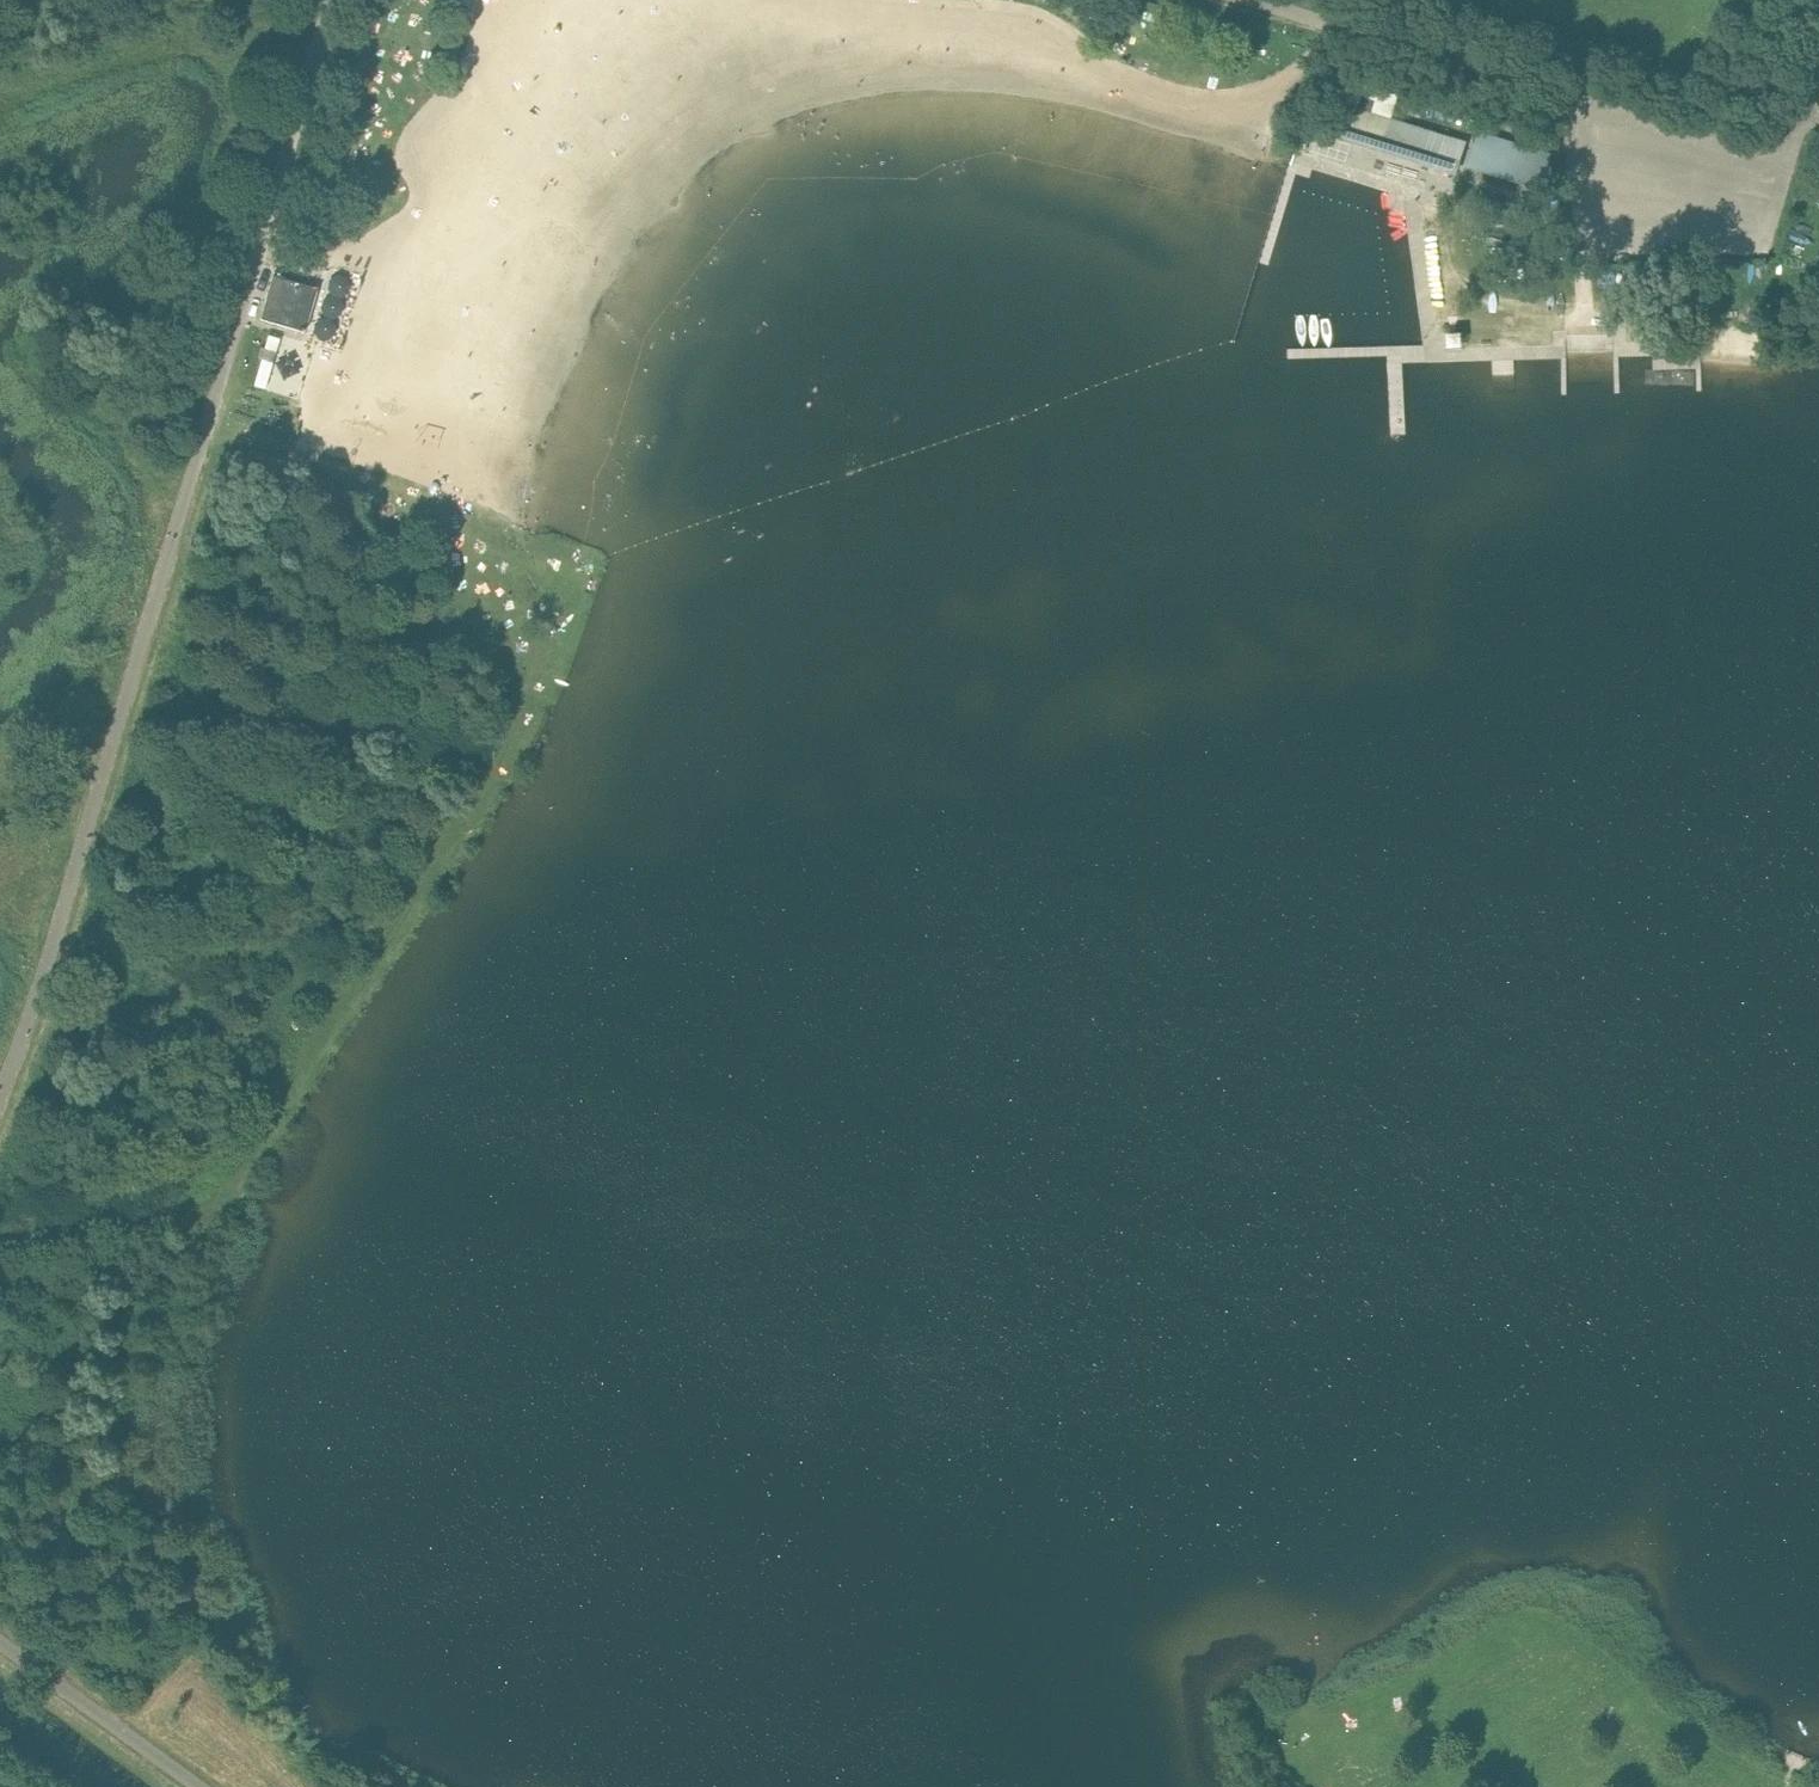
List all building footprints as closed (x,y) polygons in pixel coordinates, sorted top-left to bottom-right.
[(1343,78),(1340,89),(1393,106),(1397,95),(1343,78)] [(1340,90),(1336,101),(1391,118),(1395,107),(1340,90)] [(1343,106),(1334,136),(1410,159),(1455,173),(1464,144),(1343,106)] [(1480,137),(1470,166),(1539,188),(1548,158),(1480,137)] [(260,319),(304,332),(317,289),(279,278),(281,274),(274,272),(273,276),(260,319)] [(256,355),(251,384),(264,386),(269,357),(256,355)]
